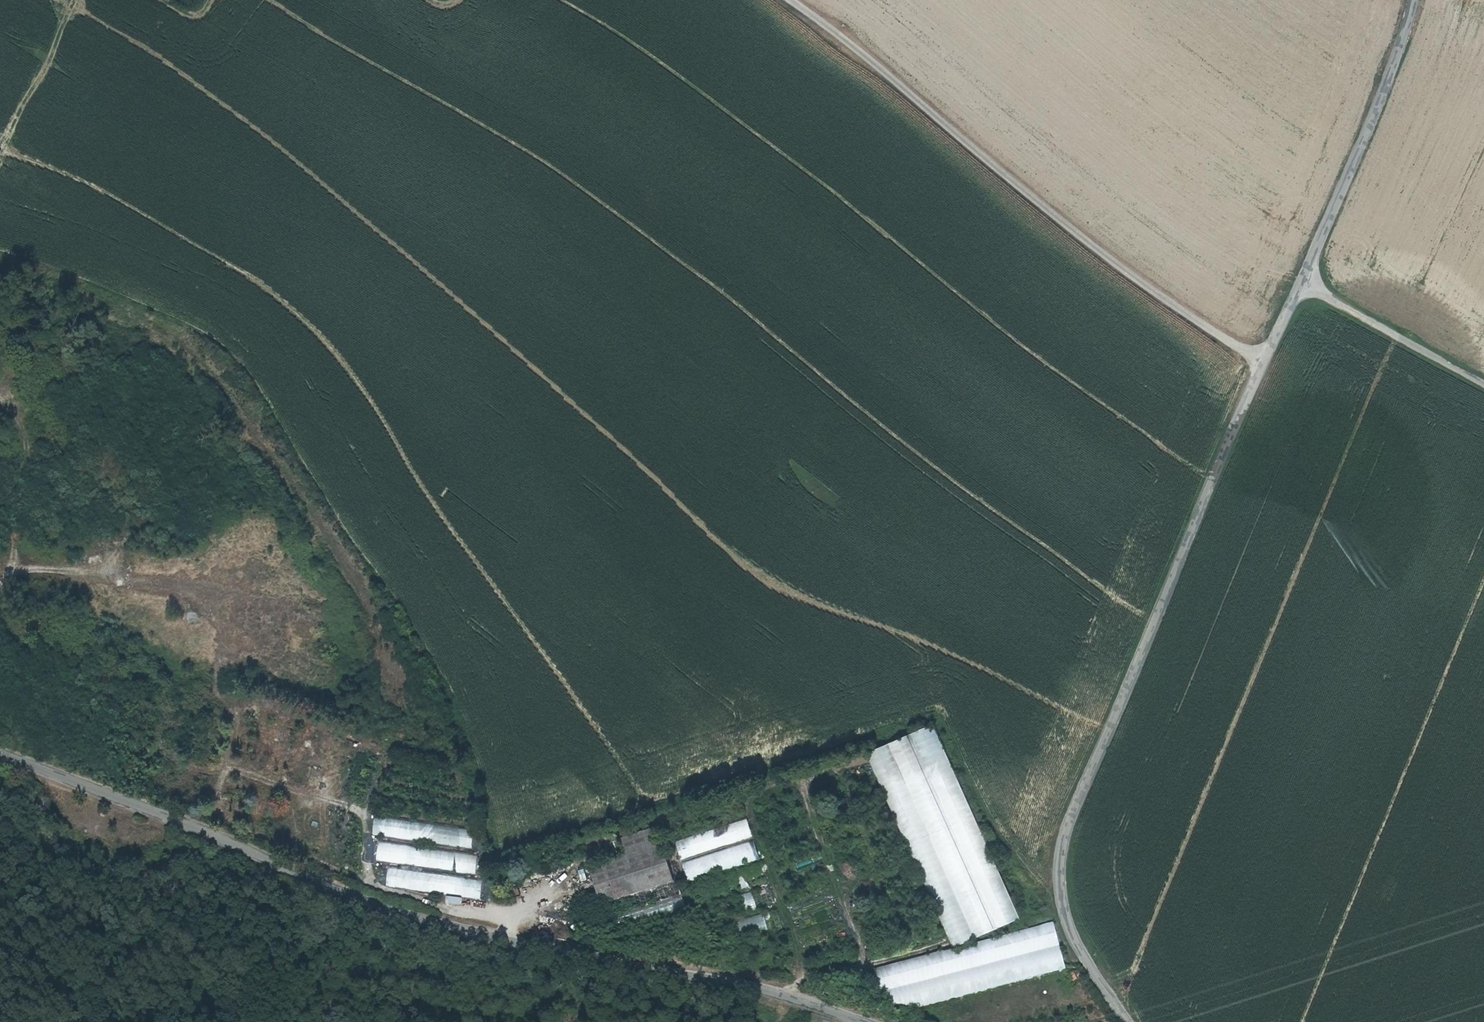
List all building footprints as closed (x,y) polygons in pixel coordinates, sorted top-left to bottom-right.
[(931,724),(865,753),(952,947),(1018,918),(931,724)] [(374,817),(372,836),(470,847),(472,828),(374,817)] [(686,881),(760,861),(753,838),(752,838),(747,820),(675,839),(686,881)] [(656,832),(622,842),(627,857),(590,869),(602,907),(673,884),(656,832)] [(475,871),(477,851),(377,843),(376,863),(475,871)] [(480,898),(482,878),(382,866),(380,886),(480,898)] [(584,881),(590,879),(586,868),(581,870),(584,881)] [(850,880),(851,872),(842,871),(842,880),(850,880)] [(738,890),(735,881),(731,883),(729,874),(721,876),(726,894),(738,890)] [(725,900),(731,918),(774,904),(769,886),(725,900)] [(728,940),(781,930),(777,911),(724,922),(728,940)] [(1050,920),(872,970),(885,1017),(1063,967),(1050,920)]
